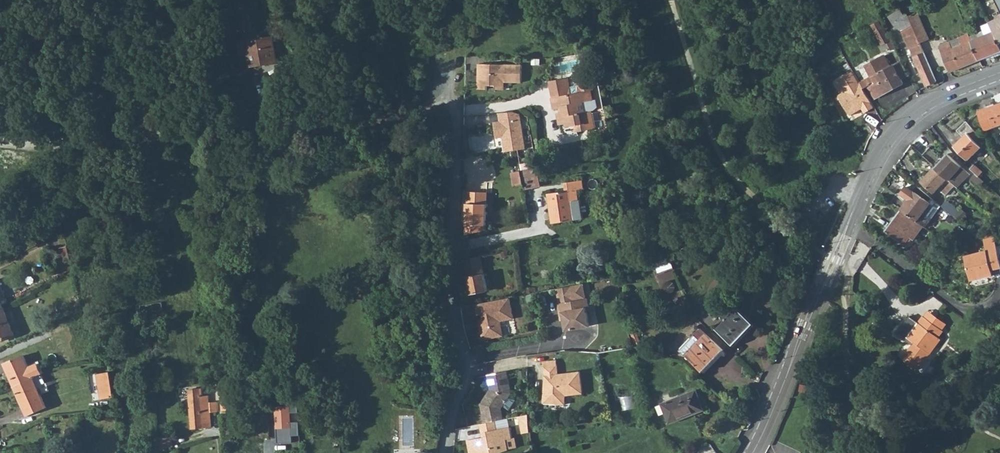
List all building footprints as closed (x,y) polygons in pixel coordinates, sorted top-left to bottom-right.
[(534,9),(534,2),(522,1),(521,9),(534,9)] [(242,3),(235,4),(239,30),(247,28),(242,3)] [(281,23),(279,7),(271,8),(273,24),(281,23)] [(900,9),(889,17),(894,24),(903,15),(904,15),(900,9)] [(908,15),(920,43),(929,39),(917,11),(908,15)] [(894,24),(901,30),(910,49),(926,86),(936,81),(920,43),(908,15),(907,14),(904,15),(903,15),(894,24)] [(989,23),(999,44),(999,43),(999,17),(989,23)] [(891,39),(889,40),(883,28),(882,29),(878,21),(872,24),(882,44),(886,42),(890,51),(896,49),(891,39)] [(999,52),(999,47),(999,44),(989,23),(981,26),(983,32),(970,37),(979,60),(999,52)] [(968,33),(939,46),(951,72),(979,60),(970,37),(968,33)] [(267,64),(276,62),(272,37),(245,41),(250,66),(260,65),(260,62),(267,61),(267,64)] [(522,66),(479,63),(477,88),(487,89),(487,85),(495,85),(495,89),(504,90),(504,82),(521,83),(522,66)] [(893,66),(881,72),(879,67),(873,71),(876,76),(877,75),(880,81),(875,83),(875,82),(869,85),(864,88),(866,93),(870,91),(874,98),(903,83),(893,66)] [(866,113),(875,107),(866,93),(864,88),(854,72),(839,81),(845,92),(839,96),(850,112),(852,116),(863,109),(866,113)] [(411,90),(418,89),(416,75),(408,76),(411,90)] [(595,101),(593,91),(573,95),(572,88),(570,78),(552,81),(555,98),(554,98),(556,109),(564,108),(565,113),(558,114),(561,125),(567,124),(568,128),(575,126),(577,133),(588,131),(586,124),(594,123),(593,112),(588,113),(586,103),(595,101)] [(580,86),(572,88),(573,95),(593,91),(596,91),(594,79),(579,81),(580,86)] [(598,100),(595,101),(586,103),(588,113),(593,112),(595,112),(599,108),(598,100)] [(980,110),(987,129),(999,124),(999,103),(980,110)] [(503,137),(506,151),(526,148),(521,114),(513,111),(500,112),(501,121),(500,126),(501,133),(503,137)] [(964,136),(956,145),(969,159),(987,142),(973,127),(967,120),(959,129),(964,136)] [(936,166),(948,177),(958,186),(969,172),(947,153),(941,161),(928,150),(924,155),(936,166)] [(981,169),(973,162),(969,165),(977,173),(981,169)] [(540,185),(539,177),(537,166),(521,169),(524,185),(525,188),(540,185)] [(936,166),(923,181),(935,191),(948,177),(936,166)] [(524,185),(521,169),(509,172),(512,186),(524,185)] [(976,173),(972,177),(981,185),(985,181),(976,173)] [(583,188),(581,178),(565,181),(566,190),(548,193),(552,222),(574,219),(572,206),(571,200),(577,199),(578,199),(577,188),(583,188)] [(900,209),(916,220),(917,218),(925,224),(936,208),(905,187),(900,194),(907,199),(900,209)] [(488,192),(469,191),(466,224),(486,225),(488,192)] [(942,207),(954,217),(959,211),(948,201),(942,207)] [(916,220),(900,209),(884,231),(903,244),(908,237),(912,239),(922,225),(916,220)] [(972,280),(994,274),(993,269),(999,267),(999,258),(995,238),(984,241),(987,251),(966,257),(972,280)] [(63,261),(70,259),(67,245),(60,246),(63,261)] [(487,290),(482,257),(466,259),(470,292),(487,290)] [(673,260),(657,264),(659,271),(674,267),(673,260)] [(581,284),(554,289),(557,304),(555,304),(557,312),(559,311),(560,318),(563,332),(587,327),(584,307),(586,306),(585,299),(584,299),(581,284)] [(499,299),(465,306),(467,316),(470,316),(472,323),(469,324),(472,341),(493,337),(490,323),(503,320),(499,299)] [(142,313),(163,309),(162,301),(140,306),(142,313)] [(2,304),(0,305),(0,341),(15,334),(2,304)] [(753,323),(734,305),(728,311),(731,314),(717,330),(733,345),(753,323)] [(945,332),(926,317),(921,324),(913,318),(905,328),(907,330),(904,334),(916,344),(904,359),(919,370),(932,354),(932,355),(943,340),(941,338),(945,332)] [(724,350),(699,327),(679,348),(703,372),(724,350)] [(991,350),(997,343),(992,339),(986,345),(991,350)] [(6,361),(16,386),(35,378),(44,375),(40,366),(32,369),(25,353),(6,361)] [(556,359),(543,361),(545,375),(547,392),(544,392),(544,402),(566,403),(566,394),(583,391),(580,370),(558,373),(556,359)] [(100,398),(114,396),(110,371),(97,373),(100,398)] [(488,375),(490,391),(491,394),(490,395),(488,394),(480,402),(485,424),(496,422),(504,420),(502,409),(512,394),(507,371),(488,375)] [(48,409),(35,378),(16,386),(28,416),(48,409)] [(189,389),(192,428),(212,427),(211,411),(219,410),(218,402),(210,402),(209,395),(203,395),(202,388),(189,389)] [(228,410),(226,388),(223,388),(223,392),(220,392),(221,411),(228,410)] [(703,409),(695,389),(660,403),(668,423),(703,409)] [(530,425),(529,415),(521,416),(523,426),(530,425)] [(481,425),(483,434),(485,433),(486,437),(483,438),(468,441),(471,452),(502,452),(510,450),(507,440),(513,438),(510,427),(498,430),(496,422),(485,424),(481,425)] [(172,437),(158,439),(159,449),(173,447),(172,437)]
